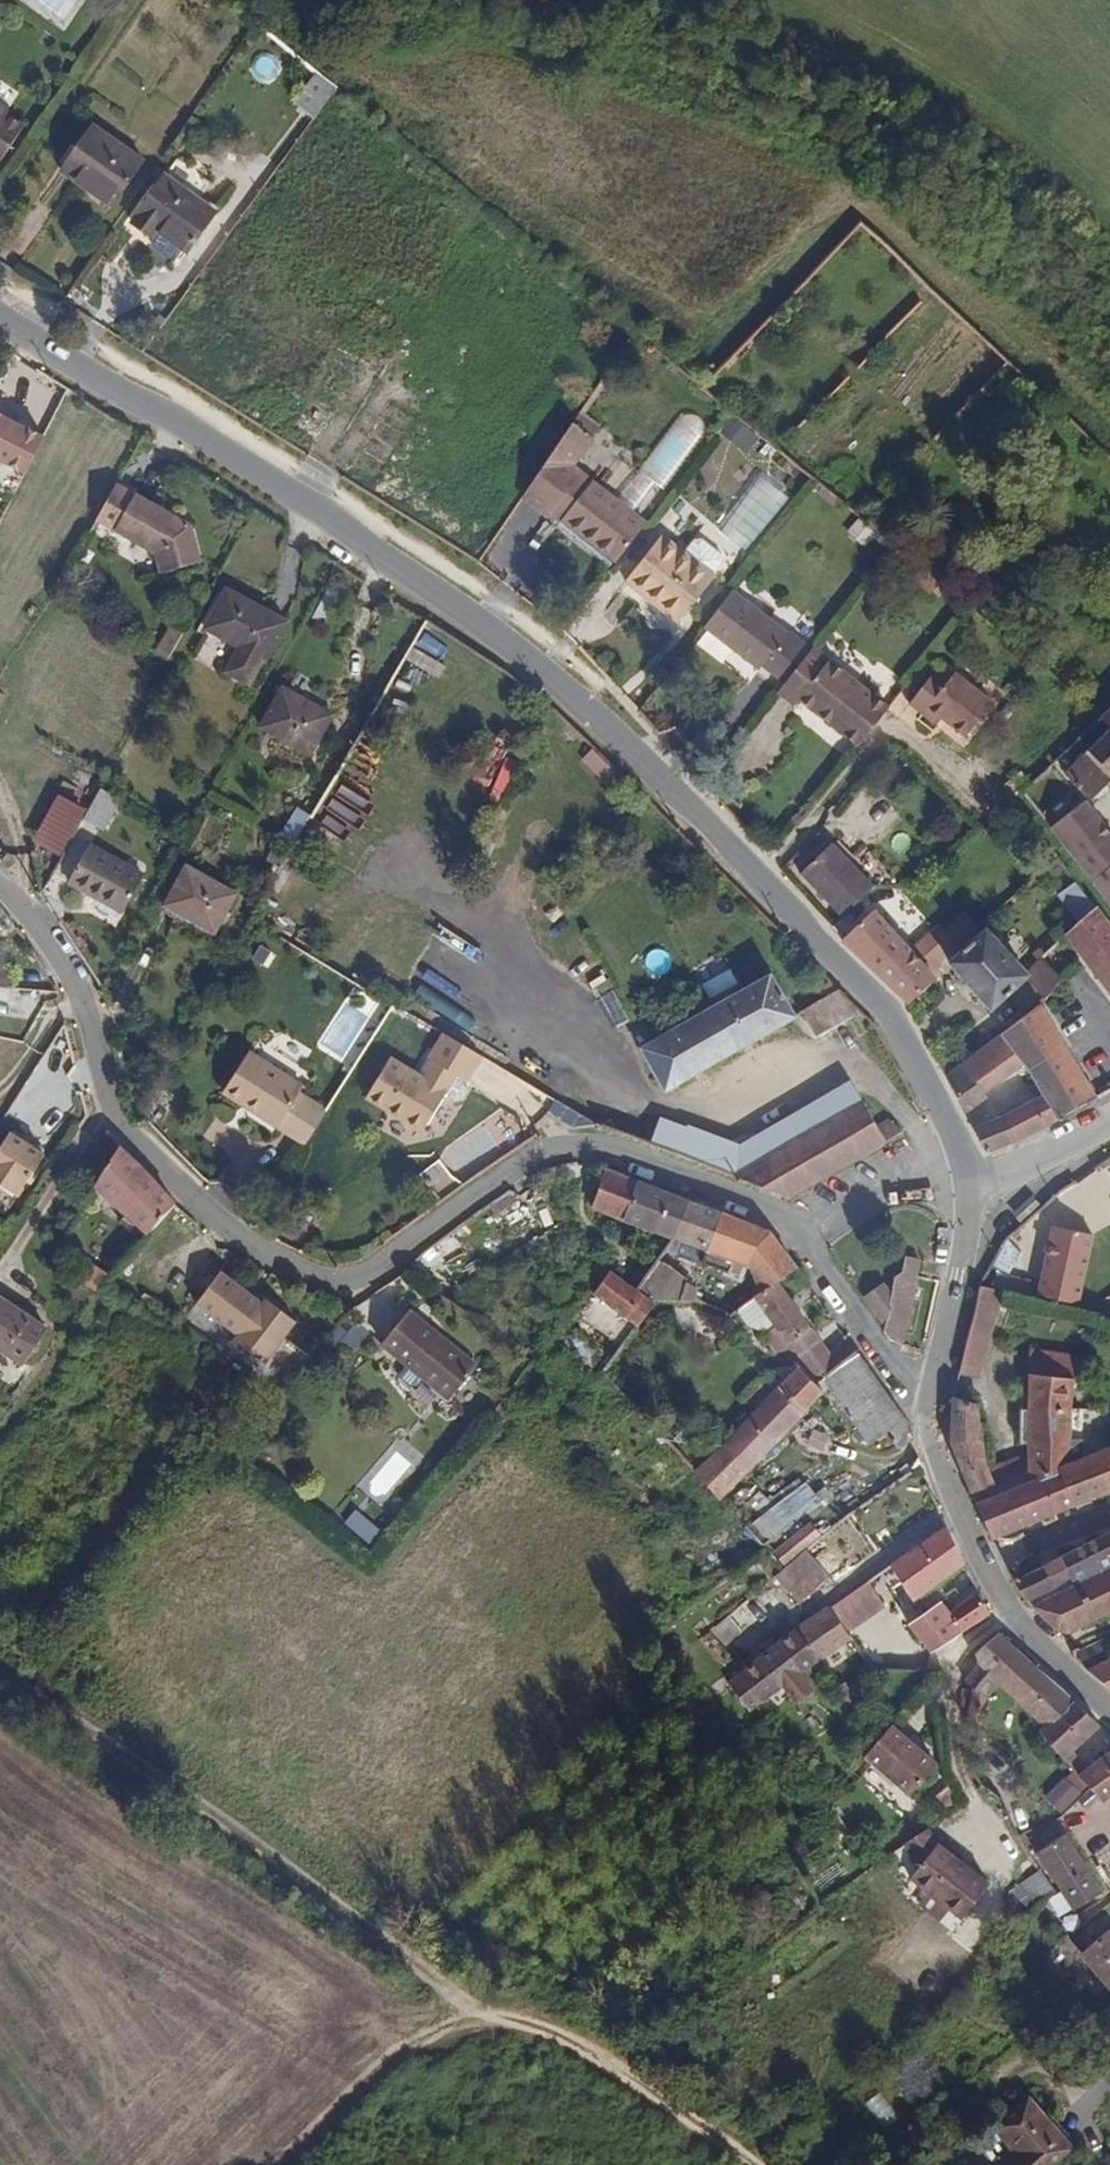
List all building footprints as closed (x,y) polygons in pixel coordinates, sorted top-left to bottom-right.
[(314,109),(335,82),(316,67),(295,96),(314,109)] [(5,106),(0,103),(0,156),(23,121),(5,109),(5,106)] [(114,187),(138,153),(90,119),(66,155),(114,187)] [(212,205),(162,168),(129,215),(152,231),(156,224),(185,243),(212,205)] [(554,508),(583,467),(577,461),(603,422),(583,407),(523,494),(551,512),(554,508)] [(756,433),(735,415),(725,429),(747,445),(756,433)] [(565,515),(594,474),(583,467),(554,508),(565,515)] [(651,515),(594,474),(565,515),(620,553),(651,515)] [(188,523),(113,481),(93,516),(153,550),(159,570),(198,560),(188,523)] [(740,540),(782,501),(761,486),(728,531),(740,540)] [(749,547),(786,504),(782,501),(740,540),(749,547)] [(626,557),(654,517),(651,515),(620,553),(626,557)] [(668,605),(708,569),(683,550),(661,534),(626,579),(646,595),(649,590),(668,605)] [(722,552),(700,537),(693,537),(683,550),(708,569),(723,556),(722,552)] [(713,573),(723,559),(723,556),(708,569),(713,573)] [(683,617),(715,575),(713,573),(708,569),(668,605),(683,617)] [(265,659),(287,618),(227,586),(207,627),(238,643),(226,668),(248,682),(261,657),(265,659)] [(668,605),(649,590),(646,595),(663,609),(668,605)] [(812,647),(787,630),(785,632),(733,590),(704,626),(759,666),(761,663),(784,682),(812,647)] [(683,617),(668,605),(663,609),(680,621),(683,617)] [(860,744),(891,705),(814,644),(812,647),(784,682),(777,692),(796,704),(800,700),(860,744)] [(994,702),(953,670),(946,679),(933,670),(909,701),(936,723),(942,716),(966,735),(994,702)] [(309,752),(332,713),(284,684),(261,723),(309,752)] [(1109,784),(1109,733),(1079,764),(1104,790),(1109,784)] [(93,819),(111,789),(99,783),(82,813),(93,819)] [(1090,799),(1056,827),(1109,895),(1109,823),(1090,799)] [(299,841),(313,817),(299,811),(285,835),(299,841)] [(294,848),(299,841),(285,835),(281,841),(294,848)] [(852,914),(882,884),(834,840),(805,870),(852,914)] [(138,876),(82,847),(62,883),(118,912),(138,876)] [(209,934),(232,895),(182,867),(160,907),(209,934)] [(941,980),(950,952),(963,943),(943,923),(916,949),(880,911),(848,941),(910,1009),(941,980)] [(1102,911),(1072,938),(1109,989),(1109,922),(1102,911)] [(1036,977),(997,928),(956,960),(994,1009),(1036,977)] [(10,969),(0,968),(0,986),(7,987),(10,969)] [(771,1037),(767,1029),(793,1014),(769,974),(640,1047),(665,1088),(744,1043),(748,1049),(771,1037)] [(808,1023),(841,1004),(846,1010),(856,1005),(838,987),(799,1010),(808,1023)] [(1100,1098),(1038,1004),(1001,1034),(1022,1064),(1043,1095),(1062,1120),(1100,1098)] [(873,1022),(856,1005),(846,1010),(870,1032),(877,1028),(873,1022)] [(464,1098),(470,1088),(466,1079),(482,1054),(444,1031),(419,1072),(387,1054),(364,1092),(421,1127),(442,1093),(448,1097),(453,1098),(464,1098)] [(1022,1064),(1001,1034),(965,1060),(968,1066),(971,1064),(985,1090),(1022,1064)] [(324,1108),(296,1090),(300,1082),(247,1046),(224,1079),(248,1095),(248,1104),(302,1141),(324,1108)] [(985,1090),(971,1064),(968,1066),(947,1077),(966,1114),(990,1099),(985,1090)] [(760,1155),(865,1100),(854,1078),(849,1080),(731,1143),(760,1155)] [(248,1095),(224,1079),(220,1085),(248,1104),(248,1095)] [(1062,1120),(1043,1095),(974,1129),(988,1156),(1062,1120)] [(647,1144),(662,1116),(634,1100),(596,1123),(647,1144)] [(789,1197),(908,1133),(894,1121),(880,1128),(865,1100),(760,1155),(725,1173),(789,1197)] [(760,1155),(731,1143),(662,1116),(647,1144),(725,1173),(760,1155)] [(21,1143),(6,1133),(0,1142),(0,1176),(21,1143)] [(39,1155),(21,1143),(0,1176),(0,1191),(12,1199),(39,1155)] [(173,1206),(128,1157),(119,1148),(93,1189),(142,1240),(173,1206)] [(671,1238),(688,1200),(606,1167),(588,1206),(663,1237),(653,1252),(659,1257),(671,1238)] [(795,1269),(772,1238),(766,1231),(688,1200),(671,1238),(744,1268),(756,1297),(775,1283),(795,1269)] [(1101,1211),(1109,1225),(1109,1205),(1101,1211)] [(1079,1305),(1094,1235),(1055,1226),(1038,1296),(1079,1305)] [(939,1276),(936,1259),(918,1264),(921,1278),(939,1276)] [(996,1290),(1004,1275),(990,1267),(979,1285),(996,1290)] [(626,1316),(643,1294),(638,1290),(650,1272),(643,1268),(631,1285),(608,1269),(593,1294),(626,1316)] [(903,1346),(921,1278),(908,1273),(898,1280),(894,1293),(885,1326),(884,1330),(891,1342),(903,1346)] [(194,1313),(223,1283),(210,1274),(186,1308),(194,1313)] [(885,1326),(894,1293),(886,1281),(863,1295),(885,1326)] [(257,1365),(288,1321),(257,1299),(253,1305),(223,1283),(194,1313),(229,1338),(226,1344),(257,1365)] [(811,1330),(775,1283),(756,1297),(732,1316),(745,1332),(767,1338),(763,1341),(777,1358),(788,1350),(811,1330)] [(973,1387),(996,1290),(979,1285),(957,1384),(973,1387)] [(623,1347),(646,1314),(654,1301),(643,1294),(626,1316),(593,1294),(580,1315),(623,1347)] [(0,1306),(0,1354),(18,1366),(40,1333),(0,1306)] [(390,1360),(417,1324),(404,1314),(377,1349),(390,1360)] [(469,1363),(417,1324),(390,1360),(441,1398),(469,1363)] [(836,1364),(823,1347),(811,1330),(788,1350),(802,1369),(805,1372),(818,1362),(827,1372),(836,1364)] [(836,1364),(855,1349),(843,1332),(823,1347),(836,1364)] [(903,1414),(855,1349),(836,1364),(827,1372),(818,1362),(805,1372),(802,1369),(778,1392),(803,1419),(824,1397),(821,1393),(813,1382),(821,1376),(829,1387),(870,1440),(903,1414)] [(1078,1382),(1079,1360),(1037,1359),(1036,1383),(1078,1382)] [(447,1402),(475,1368),(469,1363),(441,1398),(447,1402)] [(829,1387),(821,1376),(813,1382),(821,1393),(829,1387)] [(1076,1468),(1078,1382),(1036,1383),(1034,1462),(1033,1485),(1076,1468)] [(747,1473),(803,1419),(778,1392),(723,1445),(747,1473)] [(977,1439),(979,1428),(979,1411),(954,1399),(948,1438),(977,1507),(1000,1498),(995,1484),(993,1477),(977,1439)] [(710,1457),(680,1422),(662,1436),(692,1472),(710,1457)] [(1076,1468),(1033,1485),(1000,1498),(977,1507),(992,1544),(1003,1545),(1071,1517),(1109,1502),(1109,1453),(1076,1468)] [(1033,1485),(1034,1462),(993,1477),(995,1484),(1000,1498),(1033,1485)] [(1109,1518),(1109,1502),(1071,1517),(1077,1531),(1109,1518)] [(758,1547),(770,1537),(758,1522),(745,1532),(758,1547)] [(912,1602),(964,1564),(945,1526),(888,1569),(912,1602)] [(1016,1582),(1026,1599),(1035,1612),(1109,1574),(1109,1540),(1016,1582)] [(1109,1615),(1109,1574),(1035,1612),(1056,1633),(1070,1635),(1109,1615)] [(928,1656),(989,1615),(977,1592),(961,1602),(953,1591),(913,1620),(911,1626),(928,1656)] [(730,1630),(748,1615),(744,1609),(726,1624),(730,1630)] [(851,1636),(831,1611),(800,1634),(820,1660),(851,1636)] [(759,1703),(820,1660),(800,1634),(739,1679),(759,1703)] [(1076,1706),(1002,1639),(979,1655),(981,1667),(1000,1683),(1046,1728),(1076,1706)] [(1089,1673),(1109,1694),(1109,1663),(1089,1673)] [(983,1733),(984,1696),(1000,1683),(981,1667),(967,1679),(974,1688),(974,1725),(982,1735),(983,1733)] [(1063,1761),(1097,1725),(1076,1706),(1046,1728),(1040,1732),(1063,1761)] [(931,1772),(894,1724),(860,1751),(897,1798),(931,1772)] [(1063,1761),(1040,1732),(1011,1752),(1001,1758),(990,1767),(1014,1799),(1063,1761)] [(1109,1800),(1109,1752),(1076,1777),(1099,1808),(1109,1800)] [(912,1875),(934,1848),(924,1835),(897,1853),(912,1875)] [(1103,1900),(1060,1844),(1034,1864),(1077,1919),(1103,1900)] [(961,1871),(934,1848),(912,1875),(906,1883),(929,1901),(964,1878),(961,1871)] [(957,1924),(985,1890),(961,1871),(964,1878),(929,1901),(957,1924)] [(1085,1948),(1109,1983),(1109,1931),(1085,1948)] [(1015,2111),(988,2137),(1012,2163),(1009,2164),(1055,2164),(1061,2159),(1015,2111)]
